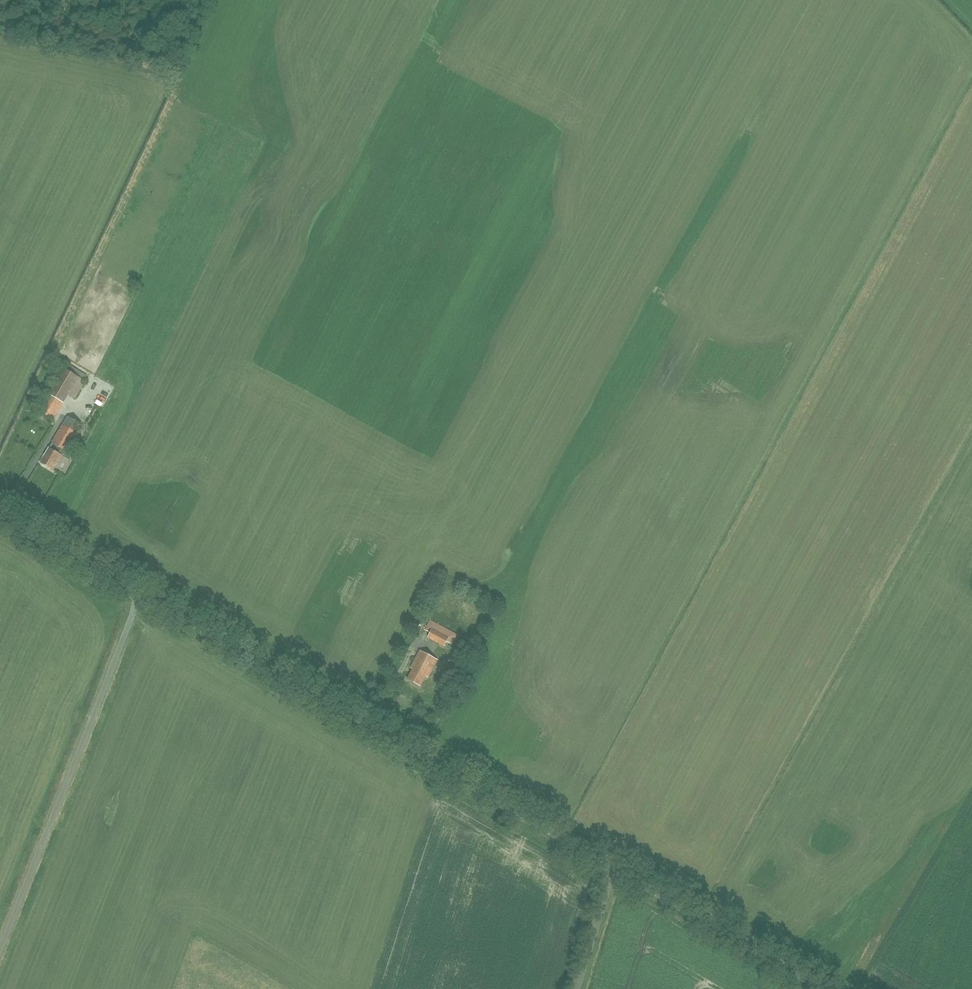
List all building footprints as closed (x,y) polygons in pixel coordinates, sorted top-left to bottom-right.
[(86,382),(87,376),(67,364),(39,410),(54,420),(68,396),(75,399),(86,382)] [(67,452),(83,425),(67,416),(52,442),(52,443),(41,462),(53,470),(65,450),(67,452)] [(397,627),(401,622),(386,612),(383,617),(397,627)] [(430,632),(427,637),(444,646),(447,642),(452,644),(457,635),(429,620),(424,630),(430,632)] [(428,677),(437,660),(419,651),(410,668),(413,669),(407,679),(420,686),(426,676),(428,677)]
